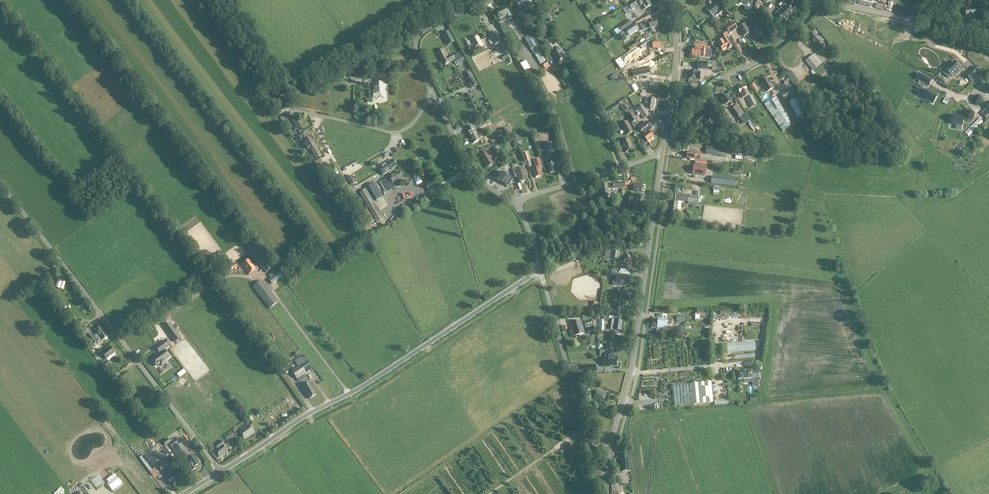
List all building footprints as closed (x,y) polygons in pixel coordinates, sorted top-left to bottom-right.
[(523,7),(525,9),(526,8),(527,9),(531,7),(527,0),(520,0),(515,3),(519,9),(523,7)] [(626,7),(629,11),(632,10),(631,9),(636,6),(639,4),(641,8),(644,7),(645,9),(651,6),(648,0),(639,0),(638,0),(636,0),(633,2),(628,5),(629,5),(626,7)] [(707,11),(713,16),(730,0),(718,0),(707,11)] [(753,0),(741,0),(740,1),(746,4),(745,6),(746,8),(748,9),(750,8),(751,5),(753,6),(750,13),(755,14),(760,1),(757,0),(755,0),(755,1),(753,0)] [(547,10),(542,1),(538,4),(548,21),(556,16),(554,14),(551,16),(549,13),(547,14),(545,11),(547,10)] [(768,2),(759,11),(770,21),(773,17),(769,13),(774,8),(768,2)] [(794,12),(786,4),(776,15),(784,22),(794,12)] [(498,19),(499,18),(500,20),(506,17),(508,20),(513,18),(507,8),(497,14),(497,15),(496,16),(496,17),(497,18),(498,19)] [(973,15),(975,15),(975,8),(966,8),(966,16),(969,16),(973,16),(973,15)] [(643,31),(651,29),(652,32),(653,32),(656,31),(656,30),(655,27),(658,26),(656,20),(653,21),(653,20),(645,23),(641,24),(641,26),(641,27),(642,27),(643,31)] [(522,22),(519,24),(526,34),(528,33),(522,22)] [(552,28),(548,22),(544,24),(545,25),(543,27),(544,29),(546,28),(548,30),(552,28)] [(635,23),(617,35),(619,38),(627,33),(629,36),(639,29),(635,23)] [(733,23),(725,28),(730,34),(738,29),(733,23)] [(755,27),(757,29),(754,31),(759,37),(764,33),(761,29),(764,27),(761,23),(755,27)] [(745,24),(739,28),(744,37),(751,33),(745,24)] [(439,31),(430,37),(433,42),(442,36),(439,31)] [(456,42),(450,31),(442,35),(448,46),(456,42)] [(502,42),(497,32),(489,36),(494,46),(502,42)] [(825,46),(815,33),(809,38),(819,51),(825,46)] [(546,62),(530,34),(524,38),(533,54),(534,54),(541,65),(546,62)] [(472,47),(473,51),(483,46),(478,36),(471,40),(474,46),(472,47)] [(718,43),(719,45),(723,51),(727,49),(727,50),(733,46),(727,37),(723,40),(718,43)] [(648,40),(640,46),(642,49),(650,43),(648,40)] [(631,51),(640,45),(638,41),(628,48),(631,51)] [(694,49),(692,49),(692,56),(692,57),(696,57),(696,56),(709,57),(710,50),(702,50),(703,44),(695,43),(694,49)] [(548,51),(545,46),(540,49),(543,54),(548,51)] [(449,59),(449,58),(444,48),(436,52),(442,62),(449,59)] [(648,49),(628,54),(631,63),(650,58),(648,49)] [(566,58),(560,50),(552,55),(557,64),(566,58)] [(355,77),(371,70),(369,64),(379,60),(376,53),(366,58),(367,61),(356,66),(358,69),(353,72),(355,77)] [(825,68),(813,53),(809,57),(810,58),(805,62),(817,75),(825,68)] [(459,54),(453,56),(449,58),(449,59),(442,62),(444,66),(451,62),(453,60),(456,65),(465,61),(463,56),(461,57),(459,54)] [(531,69),(526,61),(519,65),(521,68),(522,67),(525,72),(531,69)] [(550,68),(547,62),(542,64),(546,70),(550,68)] [(946,71),(944,74),(949,78),(951,76),(952,77),(952,76),(955,74),(956,75),(959,72),(958,71),(960,68),(954,62),(946,70),(945,70),(946,71)] [(649,67),(637,70),(638,76),(650,73),(649,67)] [(958,82),(969,72),(964,67),(952,79),(954,80),(950,84),(961,95),(966,90),(958,82)] [(699,80),(700,76),(700,72),(690,71),(689,79),(699,80)] [(978,77),(972,71),(967,77),(972,82),(978,77)] [(465,76),(471,89),(477,86),(471,73),(465,76)] [(919,73),(916,79),(919,81),(917,85),(923,88),(925,84),(929,86),(932,80),(919,73)] [(761,81),(765,88),(764,88),(767,92),(774,88),(770,80),(769,81),(767,78),(761,81)] [(657,90),(658,82),(646,80),(645,89),(657,90)] [(981,83),(979,86),(985,92),(988,89),(981,83)] [(750,86),(755,93),(759,91),(754,84),(750,86)] [(747,99),(750,97),(747,92),(744,86),(737,90),(740,95),(740,94),(744,100),(747,99)] [(794,87),(781,95),(784,100),(788,98),(789,100),(794,97),(797,95),(796,93),(797,92),(794,87)] [(934,104),(938,96),(931,93),(931,92),(926,90),(922,98),(934,104)] [(733,104),(731,101),(727,95),(721,99),(726,105),(729,103),(731,106),(733,104)] [(751,108),(757,105),(752,96),(750,97),(747,99),(751,108)] [(789,104),(798,118),(809,111),(800,96),(789,104)] [(645,105),(648,105),(647,108),(654,109),(656,100),(649,98),(648,99),(646,99),(645,105)] [(794,124),(776,98),(766,104),(784,131),(794,124)] [(606,115),(617,109),(615,105),(604,112),(606,115)] [(637,108),(643,119),(649,116),(643,105),(637,108)] [(738,105),(731,110),(737,118),(744,113),(738,105)] [(703,112),(693,122),(701,129),(710,119),(709,118),(715,113),(710,108),(705,114),(703,112)] [(284,115),(287,120),(293,117),(290,112),(284,115)] [(471,115),(473,121),(481,117),(478,112),(471,115)] [(633,113),(627,116),(635,129),(638,127),(642,133),(645,130),(648,134),(650,132),(653,130),(652,129),(653,128),(653,127),(651,126),(650,126),(646,122),(641,126),(638,122),(637,123),(636,121),(638,120),(633,113)] [(964,118),(951,115),(950,124),(956,125),(956,129),(961,130),(964,118)] [(296,131),(298,129),(300,133),(303,131),(296,117),(292,120),(297,128),(294,129),(296,131)] [(477,125),(479,130),(488,125),(486,120),(484,118),(480,120),(482,122),(477,125)] [(979,118),(965,133),(967,135),(969,137),(983,122),(979,118)] [(621,125),(626,136),(633,133),(628,121),(621,125)] [(481,130),(476,132),(476,131),(477,130),(475,125),(466,130),(468,134),(469,133),(474,143),(480,140),(480,139),(480,138),(482,137),(482,136),(482,134),(483,134),(481,130)] [(512,137),(508,128),(501,131),(505,140),(512,137)] [(642,135),(645,139),(642,142),(644,146),(654,138),(650,132),(648,134),(645,130),(642,133),(643,134),(642,135)] [(304,132),(297,137),(295,138),(296,140),(298,139),(300,141),(303,139),(302,138),(306,136),(304,132)] [(305,142),(315,158),(321,155),(311,138),(305,142)] [(629,139),(622,142),(626,153),(634,149),(629,139)] [(503,142),(493,146),(496,152),(505,148),(503,142)] [(548,144),(544,145),(545,151),(547,157),(551,156),(555,155),(553,149),(551,143),(548,144)] [(751,150),(707,145),(705,155),(729,157),(730,155),(736,156),(735,159),(749,161),(751,150)] [(487,167),(494,164),(493,161),(494,161),(492,156),(490,156),(487,152),(481,155),(487,167)] [(688,152),(687,158),(691,159),(691,161),(696,161),(696,160),(700,160),(700,158),(699,157),(700,153),(688,152)] [(323,163),(319,156),(313,160),(317,167),(323,163)] [(555,163),(554,158),(546,160),(547,165),(548,164),(551,174),(557,172),(554,163),(555,163)] [(535,169),(533,170),(534,174),(536,178),(539,177),(542,176),(541,173),(540,170),(542,170),(543,169),(541,164),(540,159),(537,160),(534,161),(535,165),(536,169),(535,169)] [(384,175),(387,172),(396,167),(392,160),(383,166),(379,168),(384,175)] [(707,161),(700,160),(696,160),(696,161),(695,167),(695,168),(694,168),(693,176),(705,178),(707,161)] [(331,175),(337,170),(336,168),(334,169),(331,165),(326,169),(329,173),(331,175)] [(525,169),(517,171),(521,182),(529,179),(525,169)] [(501,171),(496,179),(506,186),(507,184),(509,186),(513,180),(511,179),(511,178),(506,175),(506,174),(504,172),(503,173),(501,171)] [(403,179),(399,172),(380,182),(383,188),(393,182),(394,184),(403,179)] [(712,177),(711,184),(737,187),(737,182),(726,180),(726,178),(712,177)] [(336,182),(353,206),(358,202),(349,189),(349,190),(341,179),(336,182)] [(600,184),(602,197),(610,196),(609,190),(612,190),(626,189),(625,182),(612,183),(608,183),(600,184)] [(631,186),(634,187),(634,191),(642,192),(643,186),(641,185),(641,184),(632,183),(631,186)] [(376,184),(368,188),(376,202),(383,197),(376,184)] [(366,189),(359,193),(378,224),(385,220),(366,189)] [(630,194),(630,202),(643,202),(643,195),(630,194)] [(676,194),(675,200),(688,202),(688,204),(698,206),(698,203),(702,204),(703,198),(699,198),(699,197),(676,194)] [(671,202),(670,209),(671,209),(670,214),(674,215),(674,217),(680,218),(681,211),(682,205),(682,204),(682,203),(681,202),(678,201),(678,203),(671,202)] [(371,215),(367,209),(361,213),(366,222),(368,222),(370,225),(375,222),(371,215)] [(243,241),(248,247),(247,247),(267,272),(273,268),(254,243),(252,244),(248,238),(243,241)] [(619,260),(620,252),(611,251),(611,259),(619,260)] [(632,257),(625,256),(625,258),(622,258),(621,267),(624,268),(631,269),(632,257)] [(249,275),(256,269),(252,264),(248,259),(242,264),(244,267),(243,267),(249,275)] [(266,278),(269,283),(278,276),(274,272),(266,278)] [(629,285),(630,276),(618,275),(619,274),(607,272),(606,277),(618,278),(617,286),(622,286),(622,284),(629,285)] [(262,281),(253,287),(270,309),(278,302),(262,281)] [(659,320),(658,322),(654,321),(653,328),(661,329),(662,326),(665,326),(666,323),(669,324),(669,321),(685,323),(686,317),(663,314),(662,320),(659,320)] [(599,316),(599,332),(604,332),(605,324),(608,325),(608,316),(599,316)] [(85,335),(92,345),(93,346),(96,347),(98,346),(98,343),(88,329),(83,332),(83,331),(87,328),(80,319),(76,322),(76,321),(72,324),(88,346),(90,344),(87,339),(86,337),(84,335),(85,335)] [(586,328),(594,326),(592,320),(584,322),(586,328)] [(612,324),(615,324),(614,330),(622,331),(623,321),(615,320),(615,321),(612,320),(612,324)] [(573,337),(575,336),(576,338),(580,337),(579,335),(585,334),(581,321),(571,324),(573,330),(572,330),(573,337)] [(102,341),(108,336),(101,326),(95,331),(102,341)] [(180,338),(175,330),(169,335),(174,342),(180,338)] [(170,346),(165,340),(155,348),(159,353),(160,353),(160,354),(157,357),(153,361),(153,362),(155,365),(156,365),(157,366),(159,364),(161,367),(167,363),(165,360),(169,357),(164,350),(170,346)] [(744,341),(729,341),(729,350),(744,350),(744,341)] [(110,347),(102,354),(107,359),(115,353),(110,347)] [(297,379),(312,370),(307,361),(306,361),(303,355),(294,361),(298,366),(291,370),(297,379)] [(617,366),(617,360),(613,359),(613,356),(605,356),(604,358),(604,357),(603,367),(609,367),(609,366),(617,366)] [(105,359),(101,362),(103,365),(104,364),(106,368),(110,364),(108,361),(107,361),(105,359)] [(752,371),(738,373),(738,375),(737,375),(738,378),(739,380),(753,379),(752,371)] [(674,406),(694,404),(713,403),(711,382),(699,384),(699,383),(692,383),(692,384),(672,386),(674,406)] [(310,399),(317,395),(309,383),(302,387),(310,399)] [(601,392),(597,391),(594,398),(603,403),(606,395),(601,393),(601,392)] [(255,433),(249,424),(239,432),(245,440),(255,433)] [(229,433),(225,437),(228,441),(233,438),(229,433)] [(191,456),(182,443),(181,444),(179,440),(170,446),(182,462),(191,456)] [(222,441),(214,446),(217,449),(215,451),(219,458),(226,453),(227,454),(229,453),(228,452),(224,446),(225,445),(222,441)] [(149,471),(154,467),(144,453),(139,457),(149,471)] [(620,455),(622,470),(625,470),(624,465),(630,464),(628,454),(620,455)] [(190,463),(186,465),(191,472),(197,468),(196,466),(193,462),(196,460),(194,456),(187,459),(190,463)] [(173,468),(173,469),(164,474),(167,478),(167,479),(171,485),(179,479),(176,473),(180,470),(170,457),(158,466),(162,472),(171,465),(173,468)]
